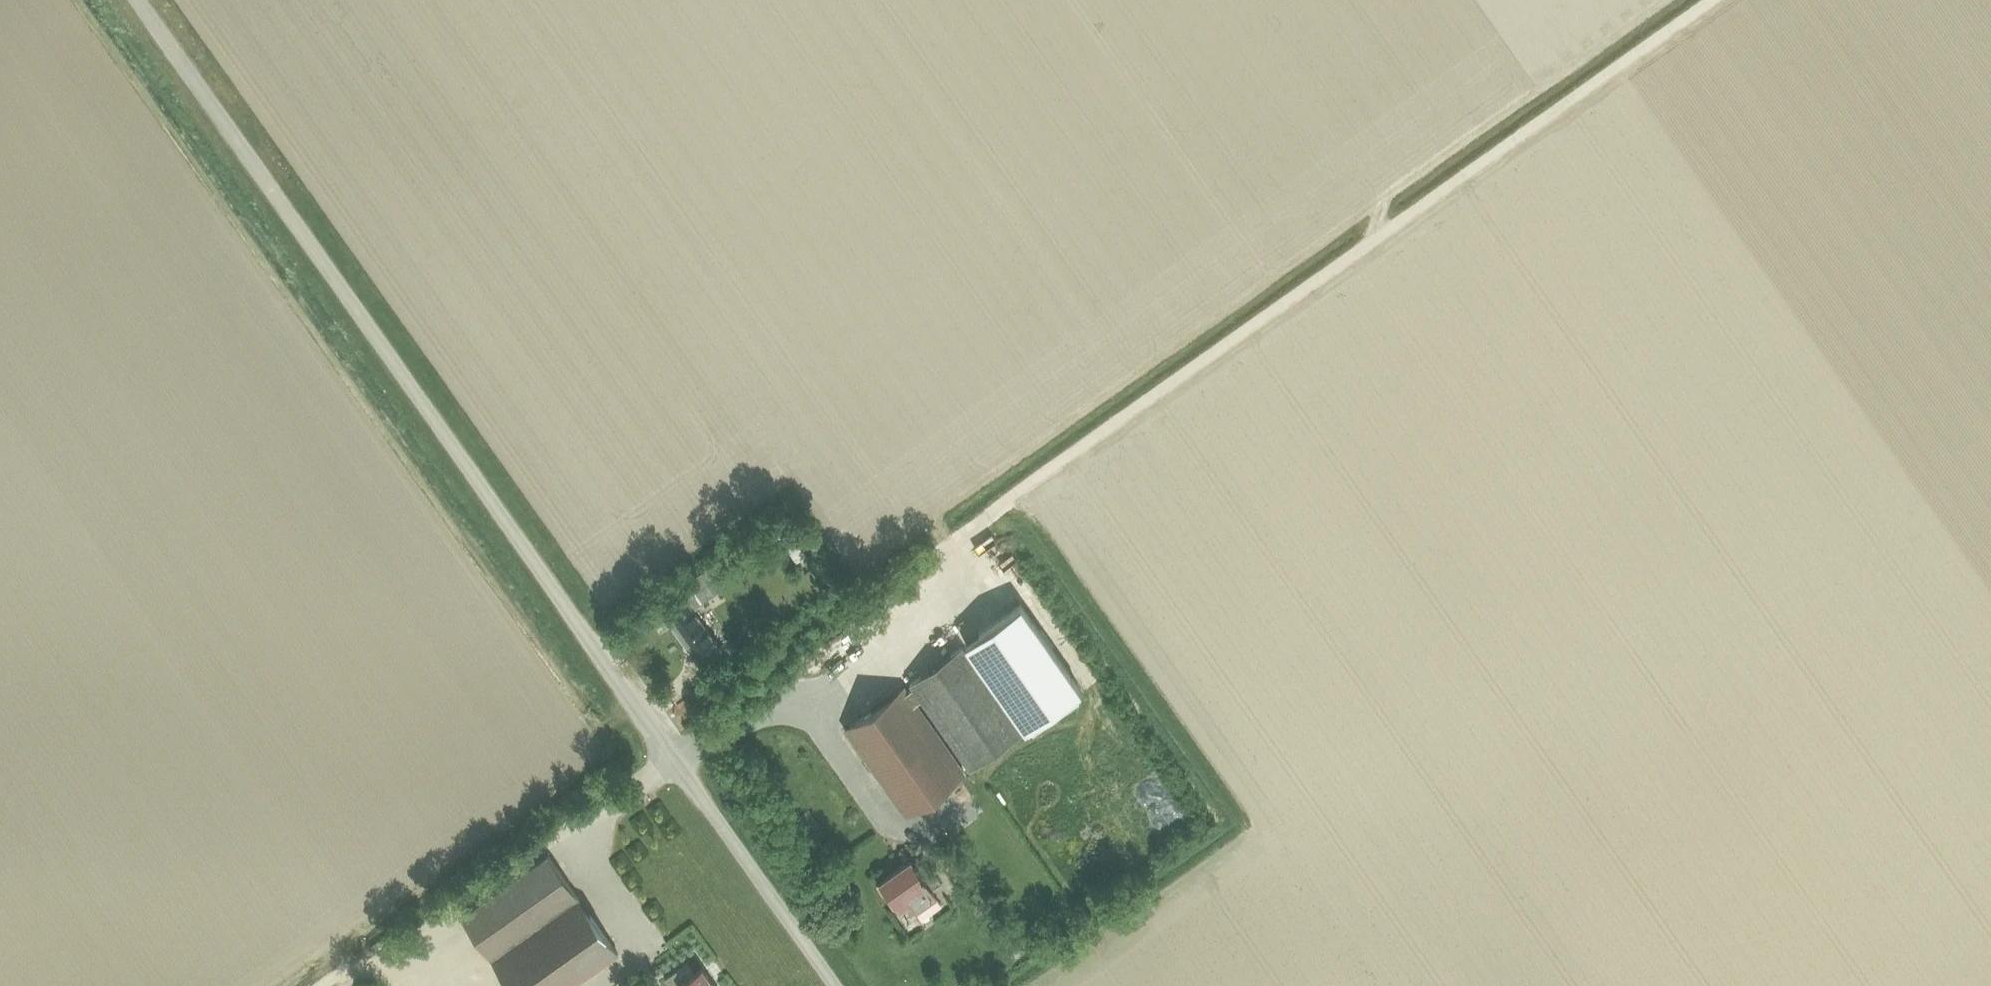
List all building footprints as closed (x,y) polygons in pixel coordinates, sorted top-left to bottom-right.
[(682,639),(703,624),(692,609),(720,590),(706,569),(685,583),(693,594),(665,614),(682,639)] [(1080,691),(1019,606),(964,645),(1024,731),(1029,727),(1031,731),(1078,698),(1075,694),(1080,691)] [(703,624),(682,639),(700,664),(721,649),(703,624)] [(906,692),(915,704),(920,700),(969,768),(1020,732),(960,647),(909,684),(912,688),(906,692)] [(964,774),(915,704),(906,692),(903,688),(844,729),(905,815),(964,774)] [(723,707),(730,703),(727,698),(720,702),(723,707)] [(490,956),(575,895),(576,895),(547,855),(460,916),(489,957),(490,956)] [(910,861),(879,882),(899,910),(909,903),(912,909),(933,894),(931,890),(941,883),(925,861),(915,868),(910,861)] [(490,956),(511,985),(573,985),(618,954),(575,895),(490,956)] [(678,956),(696,961),(699,950),(681,945),(678,956)] [(701,969),(694,974),(687,964),(664,979),(669,985),(678,985),(713,985),(701,969)]
